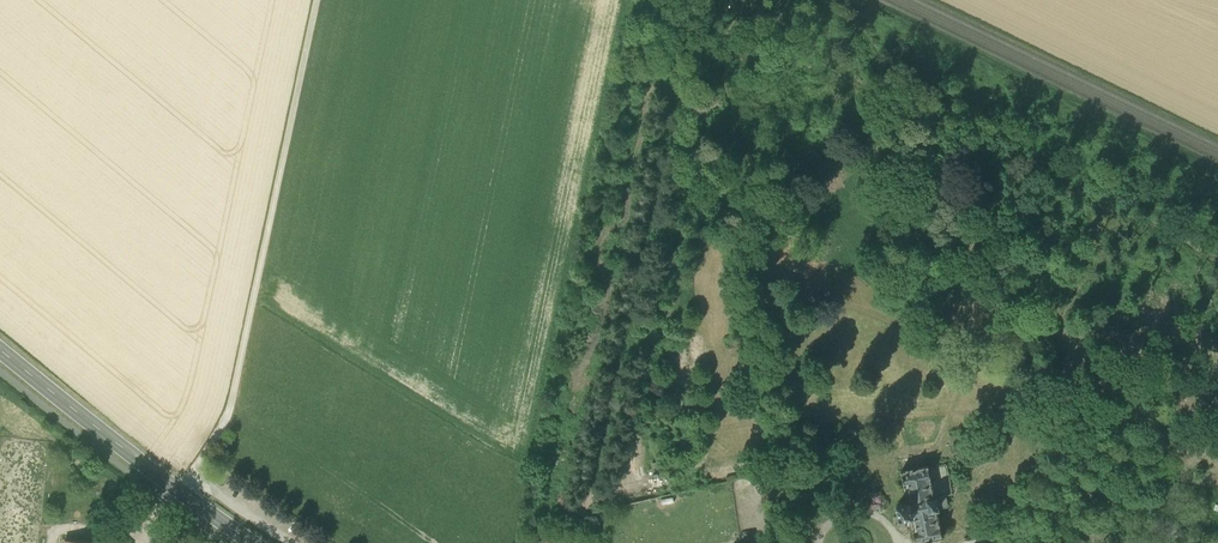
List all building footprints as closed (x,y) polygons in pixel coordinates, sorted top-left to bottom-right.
[(913,529),(916,542),(928,540),(929,541),(931,541),(930,540),(943,537),(940,523),(940,524),(937,509),(939,509),(939,508),(947,507),(948,506),(946,495),(936,497),(934,498),(931,481),(928,465),(901,471),(905,486),(908,502),(899,504),(898,505),(900,516),(902,517),(911,515),(914,529),(913,529)] [(1051,504),(1052,517),(1062,516),(1061,503),(1051,504)] [(182,533),(171,542),(190,542),(182,533)]
